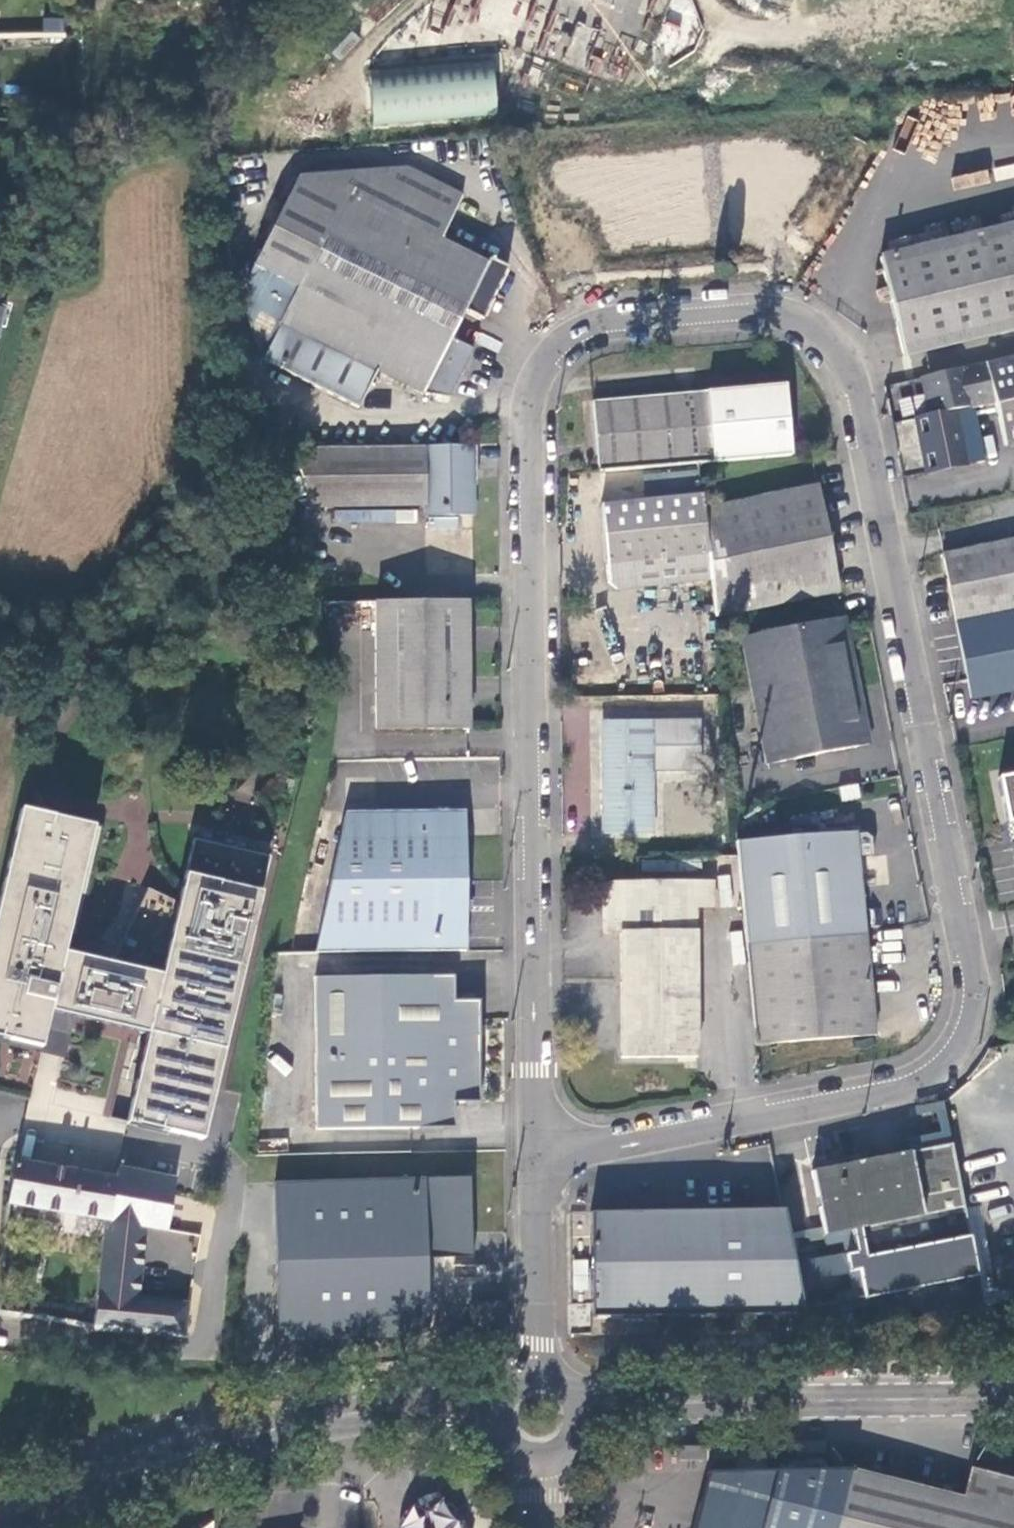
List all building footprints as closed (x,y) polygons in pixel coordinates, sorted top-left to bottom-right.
[(72,10),(63,10),(63,18),(73,18),(72,10)] [(368,71),(372,126),(498,116),(494,60),(368,71)] [(287,196),(259,257),(255,266),(247,282),(250,326),(264,362),(357,410),(377,372),(423,396),(450,397),(473,351),(452,340),(465,313),(480,321),(503,274),(441,243),(464,197),(404,167),(298,175),(287,196)] [(900,351),(1013,325),(1013,225),(877,255),(900,351)] [(918,378),(927,417),(955,411),(992,404),(1004,448),(1013,445),(1013,354),(918,378)] [(595,400),(599,471),(791,455),(786,384),(595,400)] [(927,417),(915,420),(927,474),(966,466),(955,411),(927,417)] [(474,463),(474,446),(295,448),(310,508),(424,506),(424,516),(474,515),(474,480),(474,463)] [(710,580),(714,618),(839,592),(818,485),(702,508),(710,580)] [(702,508),(701,496),(601,506),(608,583),(615,588),(710,580),(702,508)] [(971,701),(1013,692),(1013,543),(943,557),(971,701)] [(411,602),(376,602),(376,731),(467,730),(467,638),(467,602),(427,602),(411,602)] [(869,743),(844,617),(741,637),(766,764),(869,743)] [(604,725),(604,834),(652,834),(653,771),(697,770),(697,723),(604,725)] [(999,777),(1011,835),(1013,835),(1013,774),(999,777)] [(0,894),(0,1038),(41,1048),(45,1029),(69,1035),(73,1017),(147,1034),(126,1121),(137,1123),(137,1125),(202,1140),(268,858),(192,840),(177,903),(146,888),(110,965),(63,954),(92,827),(20,810),(0,894)] [(346,816),(323,954),(464,953),(463,903),(463,881),(463,836),(462,825),(462,815),(365,816),(346,816)] [(856,829),(736,840),(743,905),(756,1042),(876,1029),(856,829)] [(683,881),(684,856),(635,857),(635,882),(683,881)] [(683,881),(635,882),(602,882),(602,935),(621,935),(620,1058),(695,1059),(695,909),(713,909),(712,880),(683,881)] [(444,1002),(454,1003),(453,976),(444,977),(444,1002)] [(477,1003),(454,1003),(444,1002),(444,977),(318,979),(316,1132),(444,1132),(445,1107),(454,1107),(478,1106),(478,1044),(477,1003)] [(0,1038),(0,1045),(63,1060),(69,1035),(45,1029),(41,1048),(0,1038)] [(454,1132),(454,1107),(445,1107),(444,1132),(454,1132)] [(909,1138),(912,1150),(940,1144),(938,1133),(909,1138)] [(864,1297),(977,1274),(951,1142),(811,1170),(823,1234),(849,1228),(864,1297)] [(116,1179),(12,1161),(5,1203),(107,1221),(116,1179)] [(175,1180),(118,1169),(116,1179),(107,1221),(165,1230),(175,1180)] [(276,1185),(277,1343),(428,1339),(428,1326),(428,1306),(427,1281),(427,1261),(473,1260),(472,1233),(471,1180),(276,1185)] [(798,1282),(783,1212),(664,1213),(645,1213),(591,1213),(591,1318),(804,1314),(804,1311),(798,1282)] [(102,1238),(99,1266),(139,1271),(142,1272),(147,1244),(102,1238)] [(99,1266),(91,1329),(183,1336),(185,1312),(188,1309),(188,1306),(185,1302),(181,1302),(179,1304),(136,1300),(139,1271),(99,1266)] [(810,1279),(798,1282),(804,1311),(817,1308),(810,1279)] [(804,1314),(809,1338),(844,1331),(838,1304),(817,1308),(804,1311),(804,1314)] [(852,1469),(837,1527),(1013,1527),(1013,1479),(971,1468),(963,1496),(852,1469)] [(852,1469),(707,1471),(692,1527),(837,1527),(852,1469)]
